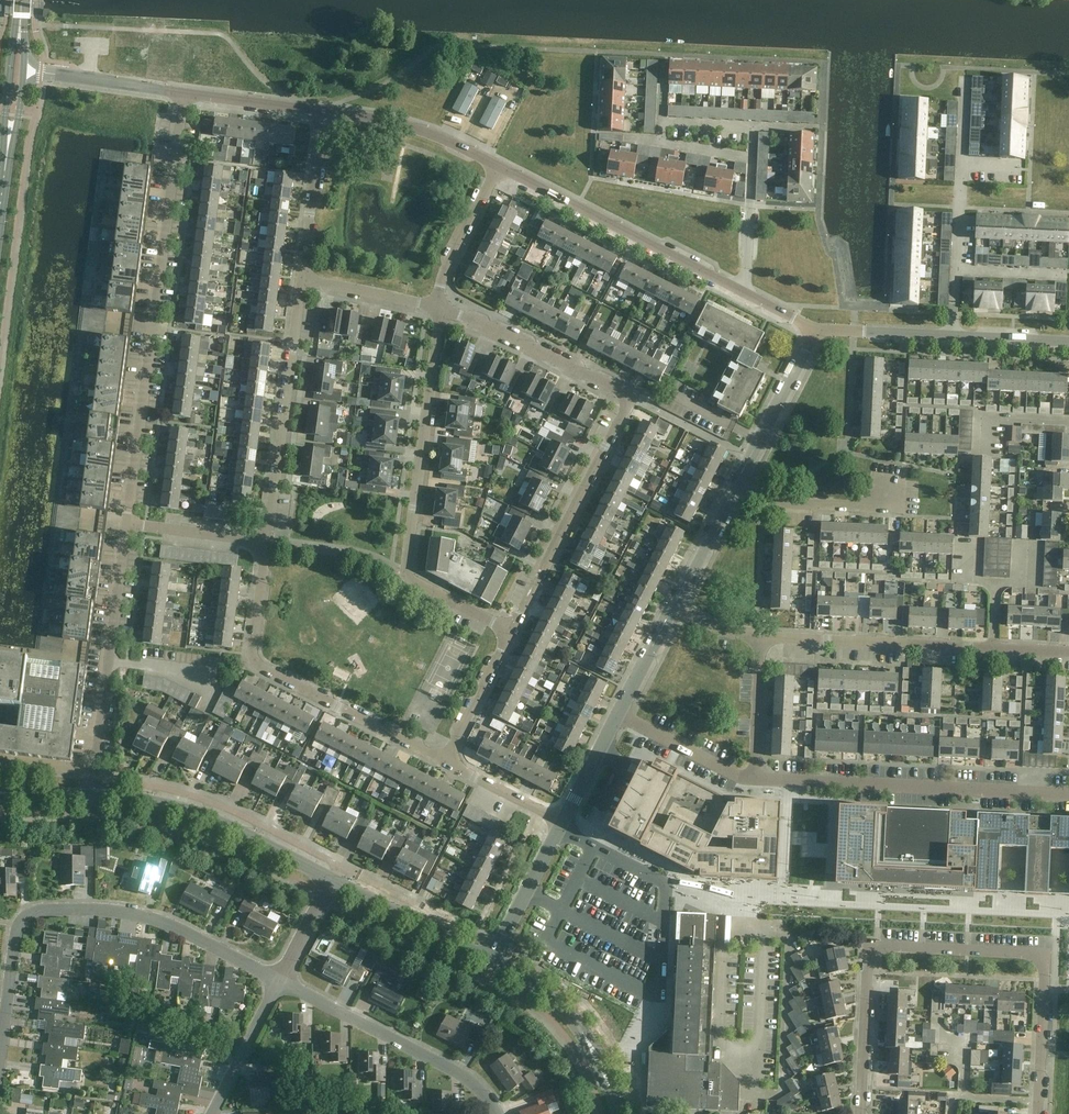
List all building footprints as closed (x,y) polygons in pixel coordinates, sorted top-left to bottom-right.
[(603,71),(626,73),(627,60),(603,59),(603,71)] [(682,86),(684,63),(670,62),(669,86),(682,86)] [(471,69),(481,75),(484,69),(474,63),(471,69)] [(696,87),(697,63),(684,63),(682,86),(696,87)] [(697,63),(696,87),(709,88),(710,64),(697,63)] [(710,64),(709,88),(722,88),(723,65),(710,64)] [(735,89),(736,65),(723,65),(722,88),(735,89)] [(736,65),(735,89),(748,89),(749,66),(736,65)] [(761,90),(763,67),(749,66),(748,89),(761,90)] [(775,91),(776,67),(763,67),(761,90),(775,91)] [(776,67),(775,91),(788,91),(789,68),(776,67)] [(788,91),(802,92),(803,68),(789,68),(788,91)] [(803,68),(802,92),(816,93),(817,69),(803,68)] [(626,73),(603,71),(602,83),(626,85),(626,73)] [(492,87),(496,77),(487,72),(482,82),(492,87)] [(509,82),(499,77),(496,83),(506,88),(509,82)] [(1003,92),(1027,93),(1027,79),(1004,78),(1004,86),(998,85),(997,92),(1003,92)] [(453,109),(465,115),(478,87),(467,81),(453,109)] [(601,95),(625,96),(626,85),(602,83),(601,95)] [(1003,105),(1026,106),(1027,93),(1003,92),(1003,105)] [(506,101),(494,95),(480,123),(492,129),(506,101)] [(624,108),(625,96),(601,95),(601,107),(624,108)] [(903,113),(926,114),(927,101),(903,100),(903,113)] [(1002,118),(1025,119),(1026,106),(1003,105),(1002,118)] [(624,120),(624,108),(601,107),(600,119),(624,120)] [(925,127),(926,114),(903,113),(902,126),(925,127)] [(1001,131),(1025,132),(1025,119),(1002,118),(1001,131)] [(230,120),(216,119),(213,144),(214,144),(215,136),(225,138),(224,145),(230,146),(231,138),(227,138),(230,120)] [(624,120),(600,119),(600,131),(623,132),(624,120)] [(243,122),(230,120),(227,138),(231,138),(238,139),(237,147),(243,148),(244,140),(241,140),(243,122)] [(254,142),(256,124),(243,122),(241,140),(244,140),(251,141),(250,149),(256,150),(257,142),(254,142)] [(269,126),(256,124),(254,142),(257,142),(264,143),(263,151),(269,151),(270,143),(267,143),(269,126)] [(280,145),(283,127),(269,126),(267,143),(270,143),(277,144),(276,152),(282,153),(283,145),(280,145)] [(925,141),(925,127),(902,126),(902,140),(925,141)] [(296,129),(283,127),(280,145),(283,145),(290,146),(289,154),(295,155),(296,146),(294,146),(296,129)] [(930,138),(946,139),(946,128),(930,128),(930,138)] [(1001,131),(1001,144),(1024,145),(1025,132),(1001,131)] [(790,148),(813,149),(814,135),(790,134),(790,148)] [(902,140),(901,153),(924,154),(925,141),(902,140)] [(1024,145),(1001,144),(1000,158),(1023,159),(1024,145)] [(646,147),(644,157),(653,159),(655,148),(646,147)] [(620,177),(625,148),(620,148),(619,153),(611,151),(607,174),(620,177)] [(625,148),(620,177),(634,179),(638,156),(629,155),(630,149),(625,148)] [(789,161),(812,162),(813,149),(790,148),(789,161)] [(227,153),(213,151),(212,160),(226,162),(227,153)] [(924,161),(924,154),(901,153),(900,166),(929,167),(930,161),(924,161)] [(694,155),(692,166),(701,167),(703,157),(694,155)] [(669,185),(674,157),(669,156),(668,161),(659,160),(655,183),(669,185)] [(674,157),(669,185),(682,188),(686,164),(678,163),(679,158),(674,157)] [(788,174),(812,175),(812,162),(789,161),(788,174)] [(126,164),(124,178),(149,182),(151,168),(133,166),(133,165),(126,164)] [(717,194),(722,165),(717,165),(716,170),(708,168),(704,191),(717,194)] [(722,165),(717,194),(731,196),(735,173),(726,172),(727,166),(722,165)] [(222,182),(222,179),(223,171),(231,172),(232,167),(223,166),(223,168),(211,166),(206,166),(204,179),(222,182)] [(929,173),(929,167),(900,166),(900,180),(923,181),(923,173),(929,173)] [(274,186),(292,188),(294,175),(268,172),(276,173),(275,183),(267,182),(266,188),(274,189),(274,186)] [(788,188),(811,189),(812,175),(788,174),(788,188)] [(149,182),(124,178),(123,191),(147,195),(149,182)] [(220,195),(221,192),(222,184),(229,185),(230,180),(222,179),(222,182),(204,179),(202,192),(220,195)] [(274,186),(274,189),(273,197),(265,196),(264,201),(272,202),(273,199),(290,201),(292,188),(274,186)] [(811,189),(788,188),(787,202),(810,203),(811,189)] [(123,191),(121,204),(145,208),(147,195),(123,191)] [(219,208),(219,205),(220,197),(228,198),(228,193),(221,192),(220,195),(202,192),(201,205),(219,208)] [(273,199),(272,202),(271,210),(263,209),(263,214),(270,215),(271,212),(289,215),(290,201),(273,199)] [(512,226),(513,224),(516,217),(523,220),(529,210),(512,201),(508,209),(502,206),(496,218),(512,226)] [(145,208),(121,204),(119,218),(144,221),(145,208)] [(217,221),(217,218),(218,210),(226,211),(227,206),(219,205),(219,208),(201,205),(199,219),(217,221)] [(921,226),(927,226),(927,220),(921,219),(921,212),(898,211),(897,225),(921,226)] [(271,212),(270,215),(269,223),(262,222),(261,227),(269,228),(269,225),(287,228),(289,215),(271,212)] [(989,240),(990,216),(977,216),(976,239),(989,240)] [(990,216),(989,240),(1002,240),(1004,217),(990,216)] [(1004,217),(1002,240),(1016,241),(1017,217),(1004,217)] [(1017,217),(1016,241),(1029,241),(1030,218),(1017,217)] [(119,218),(117,231),(142,234),(144,221),(119,218)] [(217,221),(199,219),(197,232),(215,234),(215,231),(216,223),(224,224),(225,219),(217,218),(217,221)] [(505,238),(507,235),(510,228),(517,232),(520,227),(513,224),(512,226),(496,218),(490,230),(505,238)] [(1030,218),(1029,241),(1042,242),(1043,219),(1030,218)] [(1055,243),(1056,219),(1043,219),(1042,242),(1050,242),(1049,248),(1055,249),(1055,243)] [(1055,243),(1068,243),(1068,240),(1068,220),(1056,219),(1055,243)] [(550,243),(558,228),(546,221),(534,244),(535,244),(538,238),(548,242),(544,249),(549,252),(552,245),(550,243)] [(238,234),(238,222),(227,222),(227,234),(238,234)] [(269,225),(269,228),(268,236),(260,235),(259,240),(267,241),(267,238),(285,241),(287,228),(269,225)] [(897,238),(920,239),(921,226),(897,225),(897,238)] [(570,234),(558,228),(550,243),(552,245),(559,248),(556,255),(561,258),(564,251),(562,250),(570,234)] [(499,249),(501,247),(504,240),(511,244),(514,239),(507,235),(505,238),(490,230),(484,241),(499,249)] [(117,231),(116,244),(140,247),(142,234),(117,231)] [(215,234),(197,232),(195,245),(213,247),(214,244),(215,236),(232,239),(232,235),(223,234),(223,232),(215,231),(215,234)] [(574,255),(582,240),(570,234),(562,250),(564,251),(571,254),(568,261),(572,264),(576,257),(574,255)] [(267,238),(267,241),(266,249),(258,248),(257,253),(265,254),(266,252),(283,254),(285,241),(267,238)] [(920,239),(897,238),(896,251),(925,252),(926,246),(920,246),(920,239)] [(594,246),(582,240),(574,255),(576,257),(583,260),(579,267),(584,270),(588,263),(585,262),(594,246)] [(493,261),(495,259),(498,252),(505,255),(508,251),(501,247),(499,249),(484,241),(478,253),(493,261)] [(143,248),(140,247),(116,244),(110,243),(108,257),(141,261),(143,248)] [(213,247),(195,245),(194,258),(211,260),(212,258),(213,250),(220,251),(221,245),(214,244),(213,247)] [(605,252),(594,246),(585,262),(588,263),(595,266),(597,268),(605,252)] [(925,252),(896,251),(896,264),(919,265),(919,258),(925,258),(925,252)] [(266,252),(265,254),(264,262),(256,261),(256,266),(263,267),(264,265),(282,267),(283,254),(266,252)] [(617,258),(605,252),(597,268),(595,266),(591,273),(596,276),(599,269),(606,272),(603,279),(608,282),(611,274),(610,273),(617,258)] [(493,261),(478,253),(472,265),(487,273),(489,271),(491,266),(494,267),(495,265),(499,267),(502,263),(495,259),(493,261)] [(106,270),(137,274),(139,274),(141,261),(108,257),(106,270)] [(211,260),(194,258),(192,271),(210,273),(210,270),(211,263),(219,264),(227,265),(228,260),(212,258),(211,260)] [(632,285),(640,270),(628,263),(616,286),(617,286),(620,280),(629,284),(626,291),(631,294),(634,287),(632,285)] [(523,264),(520,269),(531,275),(534,269),(523,264)] [(895,277),(918,278),(919,265),(896,264),(895,277)] [(264,265),(263,267),(262,275),(255,274),(254,280),(262,281),(262,278),(280,280),(282,267),(264,265)] [(465,277),(488,289),(488,288),(481,285),(486,275),(493,279),(496,274),(489,271),(487,273),(472,265),(465,277)] [(104,283),(110,284),(135,287),(138,287),(139,274),(137,274),(106,270),(104,283)] [(210,273),(192,271),(190,284),(208,286),(208,284),(209,276),(217,277),(224,278),(225,272),(210,270),(210,273)] [(652,276),(640,270),(632,285),(634,287),(641,290),(638,297),(642,300),(646,293),(643,291),(652,276)] [(548,276),(544,285),(550,288),(554,279),(548,276)] [(663,282),(652,276),(643,291),(646,293),(653,296),(649,303),(654,306),(658,299),(655,298),(663,282)] [(894,290),(918,291),(918,278),(895,277),(894,290)] [(260,291),(278,293),(280,280),(262,278),(262,281),(261,288),(248,286),(247,292),(260,294),(260,291)] [(988,285),(989,285),(989,279),(983,279),(982,285),(975,285),(974,308),(987,309),(988,285)] [(526,295),(524,294),(517,290),(520,283),(515,281),(512,288),(514,289),(506,305),(518,311),(526,295)] [(675,288),(663,282),(655,298),(658,299),(665,302),(658,315),(663,318),(669,305),(667,304),(675,288)] [(1026,310),(1039,311),(1041,282),(1035,282),(1034,288),(1027,287),(1026,310)] [(1041,282),(1039,311),(1053,312),(1054,289),(1047,288),(1047,282),(1041,282)] [(110,284),(109,297),(133,300),(135,287),(110,284)] [(208,286),(190,284),(188,297),(206,300),(207,297),(208,289),(215,290),(216,285),(208,284),(208,286)] [(988,285),(987,309),(1001,309),(1002,286),(989,285),(988,285)] [(538,301),(536,300),(529,296),(532,289),(527,287),(524,294),(526,295),(518,311),(530,317),(538,301)] [(571,288),(567,296),(577,301),(581,293),(571,288)] [(687,294),(675,288),(667,304),(669,305),(676,308),(670,320),(674,322),(676,317),(678,318),(681,311),(679,310),(687,294)] [(923,292),(918,291),(894,290),(894,304),(917,305),(917,298),(923,299),(923,292)] [(260,291),(260,294),(259,301),(251,300),(250,306),(258,307),(259,304),(276,306),(278,293),(260,291)] [(550,307),(547,306),(540,302),(544,295),(539,293),(536,300),(538,301),(530,317),(542,323),(550,307)] [(679,310),(681,311),(688,314),(684,322),(689,324),(693,316),(691,315),(699,300),(687,294),(679,310)] [(131,314),(133,300),(109,297),(107,311),(114,312),(114,311),(131,314)] [(206,300),(188,297),(187,310),(204,313),(205,310),(206,302),(222,304),(223,299),(207,297),(206,300)] [(562,313),(559,312),(552,308),(556,301),(551,299),(547,306),(550,307),(542,323),(553,329),(562,313)] [(752,325),(708,302),(708,303),(695,328),(745,353),(717,407),(740,418),(747,405),(750,406),(765,377),(751,369),(756,359),(753,357),(764,335),(751,328),(752,325)] [(257,317),(275,319),(276,306),(259,304),(258,307),(257,314),(249,313),(241,312),(240,318),(256,320),(257,317)] [(562,313),(553,329),(565,335),(573,319),(571,318),(574,311),(567,308),(567,307),(563,305),(559,312),(562,313)] [(573,319),(565,335),(577,341),(589,319),(588,318),(584,325),(576,320),(579,313),(582,307),(577,305),(574,311),(571,318),(573,319)] [(204,313),(187,310),(185,324),(211,327),(203,325),(204,315),(212,316),(213,311),(205,310),(204,313)] [(321,322),(319,339),(333,341),(334,335),(342,336),(345,313),(332,311),(330,324),(321,322)] [(359,315),(345,313),(342,336),(349,337),(348,344),(360,346),(363,329),(357,328),(359,315)] [(257,317),(256,320),(256,327),(248,326),(247,332),(256,333),(256,331),(273,333),(275,319),(257,317)] [(391,322),(378,319),(375,332),(369,330),(365,346),(377,349),(378,343),(386,345),(391,322)] [(602,325),(597,323),(593,321),(585,338),(590,341),(587,347),(599,353),(607,337),(605,336),(598,332),(602,325)] [(391,322),(386,345),(394,347),(392,353),(404,356),(408,340),(402,338),(405,326),(391,322)] [(599,353),(611,359),(619,343),(617,342),(621,335),(609,329),(605,336),(607,337),(599,353)] [(111,337),(111,336),(104,335),(102,349),(126,352),(128,339),(111,337)] [(619,343),(611,359),(623,365),(631,349),(629,348),(622,344),(625,337),(621,335),(617,342),(619,343)] [(184,337),(182,350),(199,352),(200,350),(201,342),(208,343),(209,338),(201,337),(200,339),(184,337)] [(623,365),(635,371),(643,355),(640,354),(633,350),(637,343),(632,341),(629,348),(631,349),(623,365)] [(252,357),(269,359),(271,346),(246,342),(246,343),(253,344),(252,354),(244,353),(244,359),(251,360),(252,357)] [(457,349),(454,357),(457,358),(454,365),(462,368),(460,374),(471,378),(477,363),(471,360),(475,348),(462,343),(460,350),(457,349)] [(655,361),(652,360),(645,356),(649,349),(644,347),(640,354),(643,355),(635,371),(647,377),(655,361)] [(102,349),(100,362),(125,365),(126,352),(102,349)] [(198,366),(198,363),(199,355),(207,356),(207,351),(200,350),(199,352),(182,350),(180,363),(198,366)] [(655,361),(647,377),(659,383),(664,374),(670,377),(679,359),(672,356),(672,357),(657,350),(652,360),(655,361)] [(726,352),(723,358),(732,362),(735,357),(726,352)] [(495,380),(503,362),(491,356),(486,367),(480,364),(474,378),(485,383),(487,377),(495,380)] [(268,372),(269,359),(252,357),(251,360),(250,367),(243,366),(242,372),(250,373),(250,370),(268,372)] [(864,372),(883,373),(884,360),(865,359),(864,372)] [(314,379),(334,382),(335,374),(342,375),(343,363),(328,361),(328,367),(316,365),(314,379)] [(908,381),(921,381),(922,362),(909,361),(908,381)] [(123,378),(125,365),(100,362),(98,375),(123,378)] [(516,367),(503,362),(495,380),(502,383),(499,389),(510,394),(516,381),(511,378),(516,367)] [(921,381),(935,382),(936,363),(922,362),(921,381)] [(180,363),(178,376),(196,379),(196,376),(197,368),(205,369),(206,364),(198,363),(198,366),(180,363)] [(935,382),(948,383),(949,363),(936,363),(935,382)] [(949,363),(948,383),(961,383),(962,364),(949,363)] [(961,383),(974,384),(975,364),(962,364),(961,383)] [(974,384),(987,385),(988,372),(989,365),(975,364),(974,384)] [(719,366),(716,372),(725,376),(728,370),(719,366)] [(380,388),(403,391),(405,378),(392,376),(393,370),(377,367),(375,379),(382,380),(380,388)] [(266,385),(268,372),(250,370),(250,373),(249,380),(241,379),(240,385),(248,386),(248,383),(266,385)] [(883,387),(883,373),(864,372),(864,386),(883,387)] [(1001,372),(988,372),(987,385),(986,391),(1000,392),(1001,372)] [(1000,392),(1013,393),(1014,373),(1001,372),(1000,392)] [(1013,393),(1026,393),(1027,374),(1014,373),(1013,393)] [(1026,393),(1040,394),(1041,374),(1027,374),(1026,393)] [(1040,394),(1053,395),(1054,375),(1041,374),(1040,394)] [(98,375),(97,388),(121,392),(123,378),(98,375)] [(526,395),(533,399),(543,381),(531,375),(525,385),(520,382),(513,395),(523,401),(526,395)] [(1068,376),(1054,375),(1053,395),(1067,395),(1068,376)] [(194,392),(194,389),(196,381),(203,382),(204,377),(196,376),(196,379),(178,376),(176,389),(194,392)] [(333,390),(334,382),(314,379),(312,393),(324,394),(323,400),(341,403),(342,391),(333,390)] [(555,387),(543,381),(533,399),(540,403),(537,408),(548,414),(555,401),(549,398),(555,387)] [(708,387),(718,391),(720,386),(711,382),(708,387)] [(264,398),(266,385),(248,383),(248,386),(247,393),(239,392),(238,398),(246,399),(246,396),(264,398)] [(883,387),(864,386),(863,399),(882,400),(882,399),(886,400),(886,387),(883,387)] [(97,388),(95,401),(119,405),(121,392),(97,388)] [(388,403),(401,405),(403,391),(380,388),(379,396),(373,395),(371,407),(387,409),(388,403)] [(176,389),(175,402),(192,405),(193,402),(194,394),(202,395),(202,390),(194,389),(194,392),(176,389)] [(569,423),(571,419),(581,401),(569,394),(563,405),(558,402),(551,414),(569,423)] [(263,412),(264,398),(246,396),(246,399),(245,407),(237,406),(237,411),(244,412),(245,409),(263,412)] [(450,402),(448,415),(475,419),(476,405),(475,405),(476,399),(462,397),(461,403),(450,402)] [(882,400),(863,399),(862,412),(881,413),(882,400)] [(118,418),(119,405),(95,401),(93,415),(118,418)] [(593,407),(581,401),(571,419),(584,425),(593,407)] [(201,403),(193,402),(192,405),(175,402),(173,416),(198,419),(191,417),(192,407),(200,408),(201,403)] [(310,407),(308,421),(335,425),(335,424),(338,405),(323,403),(322,409),(310,407)] [(261,425),(263,412),(245,409),(244,412),(243,419),(236,418),(235,424),(243,425),(243,422),(261,425)] [(375,430),(397,433),(399,419),(386,418),(387,411),(371,409),(369,421),(376,422),(375,430)] [(342,420),(351,420),(351,411),(341,412),(342,420)] [(881,426),(881,413),(862,412),(862,425),(881,426)] [(90,428),(116,431),(119,432),(120,418),(118,418),(93,415),(91,414),(90,428)] [(472,439),(475,419),(448,415),(446,429),(458,430),(457,437),(472,439)] [(653,442),(654,440),(657,433),(664,436),(670,426),(658,420),(654,427),(643,422),(637,434),(653,442)] [(317,442),(332,444),(334,432),(337,432),(338,425),(335,424),(335,425),(308,421),(306,434),(318,436),(317,442)] [(259,438),(261,425),(243,422),(243,425),(242,433),(234,432),(233,437),(241,438),(241,436),(259,438)] [(542,423),(538,434),(546,437),(550,426),(542,423)] [(880,440),(881,426),(862,425),(861,439),(880,440)] [(1049,426),(1048,435),(1047,435),(1046,448),(1068,449),(1068,436),(1065,436),(1065,427),(1049,426)] [(1021,443),(1022,434),(1021,434),(1021,428),(1009,427),(1008,442),(1021,443)] [(114,445),(117,445),(119,432),(116,431),(90,428),(88,441),(90,441),(114,445)] [(171,429),(170,442),(187,444),(187,442),(188,434),(196,435),(197,430),(189,429),(188,431),(171,429)] [(383,445),(396,447),(397,433),(375,430),(374,438),(367,437),(366,449),(382,451),(383,445)] [(567,441),(574,444),(577,438),(565,432),(562,437),(550,431),(546,439),(544,437),(537,450),(546,454),(564,463),(570,451),(564,448),(567,441)] [(637,434),(631,446),(647,454),(648,451),(651,444),(658,448),(661,443),(654,440),(653,442),(637,434)] [(906,435),(905,454),(918,455),(919,436),(906,435)] [(257,451),(259,438),(241,436),(241,438),(240,446),(232,445),(232,450),(239,451),(240,449),(257,451)] [(919,436),(918,455),(931,456),(932,436),(919,436)] [(945,456),(946,437),(932,436),(931,456),(945,456)] [(959,438),(958,438),(946,437),(945,456),(958,457),(959,451),(959,444),(959,438)] [(468,463),(471,441),(456,439),(455,447),(444,446),(442,459),(462,462),(468,463)] [(90,441),(88,455),(112,458),(114,445),(90,441)] [(186,458),(186,455),(187,447),(195,448),(195,443),(187,442),(187,444),(170,442),(168,455),(186,458)] [(705,456),(720,464),(727,451),(711,443),(706,454),(699,450),(696,455),(703,458),(705,456)] [(302,463),(323,465),(324,457),(330,458),(332,447),(317,444),(316,451),(304,449),(302,463)] [(641,465),(642,463),(645,456),(652,460),(655,455),(648,451),(647,454),(631,446),(625,457),(641,465)] [(1068,463),(1068,449),(1046,448),(1045,466),(1057,467),(1057,463),(1068,463)] [(256,464),(257,451),(240,449),(239,451),(238,459),(231,458),(230,463),(238,464),(238,462),(256,464)] [(369,472),(392,475),(394,461),(381,459),(382,453),(365,451),(364,463),(370,464),(369,472)] [(547,470),(558,476),(564,463),(546,454),(542,461),(534,457),(528,468),(544,476),(547,470)] [(111,471),(112,458),(88,455),(86,468),(111,471)] [(168,455),(166,468),(184,471),(184,468),(185,460),(193,461),(194,456),(186,455),(186,458),(168,455)] [(699,467),(714,475),(720,464),(705,456),(703,458),(700,465),(693,462),(690,466),(697,470),(699,467)] [(625,457),(619,469),(635,477),(636,475),(639,468),(646,471),(649,467),(642,463),(641,465),(625,457)] [(992,472),(992,459),(973,458),(972,471),(992,472)] [(452,474),(451,481),(466,482),(467,471),(461,470),(462,462),(442,459),(440,473),(452,474)] [(254,477),(256,464),(238,462),(238,464),(237,472),(229,471),(228,476),(236,477),(236,475),(254,477)] [(302,463),(301,476),(312,478),(312,484),(326,486),(328,475),(329,475),(331,474),(332,468),(322,467),(323,465),(302,463)] [(693,479),(708,487),(714,475),(699,467),(697,470),(694,477),(687,474),(684,478),(691,482),(693,479)] [(86,468),(84,481),(109,484),(111,471),(86,468)] [(182,484),(182,481),(183,473),(191,474),(192,469),(184,468),(184,471),(166,468),(164,481),(182,484)] [(629,489),(630,487),(633,480),(640,483),(643,478),(636,475),(635,477),(619,469),(613,481),(629,489)] [(530,484),(527,492),(545,501),(551,489),(540,483),(543,478),(530,471),(524,481),(530,484)] [(991,485),(992,472),(972,471),(972,484),(991,485)] [(368,480),(361,479),(360,491),(376,493),(377,487),(390,488),(392,475),(369,472),(368,480)] [(1063,489),(1068,489),(1068,475),(1051,474),(1050,488),(1063,489)] [(252,490),(254,477),(236,475),(236,477),(235,485),(227,484),(226,489),(234,490),(234,488),(252,490)] [(687,491),(702,499),(708,487),(693,479),(691,482),(688,489),(681,485),(678,490),(685,493),(687,491)] [(84,481),(83,494),(107,497),(109,484),(84,481)] [(164,481),(163,494),(180,497),(181,494),(182,486),(190,487),(190,482),(182,481),(182,484),(164,481)] [(613,481),(607,493),(622,501),(624,498),(627,491),(634,495),(637,490),(630,487),(629,489),(613,481)] [(990,498),(991,485),(972,484),(971,498),(990,498)] [(436,503),(456,506),(457,498),(464,499),(465,487),(450,485),(449,491),(438,489),(436,503)] [(251,504),(252,490),(234,488),(234,490),(233,499),(225,498),(225,503),(233,504),(234,502),(251,504)] [(1050,488),(1043,488),(1043,502),(1062,503),(1063,489),(1050,488)] [(687,491),(685,493),(682,501),(675,497),(672,502),(679,505),(680,503),(696,511),(702,499),(687,491)] [(518,494),(512,506),(525,513),(528,508),(538,513),(545,501),(527,492),(524,497),(518,494)] [(622,501),(607,493),(601,504),(616,512),(618,510),(621,503),(628,507),(631,502),(624,498),(622,501)] [(105,511),(107,497),(83,494),(81,508),(88,509),(88,508),(105,511)] [(163,494),(161,508),(186,511),(187,511),(179,510),(180,499),(188,500),(189,495),(181,494),(180,497),(163,494)] [(990,498),(971,498),(970,511),(990,512),(990,498)] [(495,500),(488,517),(504,523),(511,507),(495,500)] [(434,517),(446,518),(445,527),(460,529),(461,514),(455,514),(456,506),(436,503),(434,517)] [(680,503),(679,505),(676,512),(669,509),(666,513),(674,517),(675,515),(690,523),(696,511),(680,503)] [(205,504),(204,514),(203,517),(210,518),(212,505),(205,504)] [(601,504),(595,516),(610,524),(612,522),(615,515),(622,518),(625,514),(618,510),(616,512),(601,504)] [(216,519),(218,506),(212,505),(210,518),(216,519)] [(216,519),(223,520),(225,507),(218,506),(216,519)] [(229,521),(231,508),(225,507),(223,520),(229,521)] [(229,521),(236,522),(238,509),(231,508),(229,521)] [(236,522),(242,523),(244,510),(238,509),(236,522)] [(525,538),(532,526),(521,521),(524,515),(512,509),(509,515),(513,517),(507,529),(525,538)] [(990,512),(970,511),(970,524),(989,525),(990,512)] [(1042,527),(1061,528),(1061,514),(1042,514),(1042,527)] [(604,536),(606,533),(609,526),(616,530),(619,525),(612,522),(610,524),(595,516),(589,528),(604,536)] [(663,537),(679,545),(685,533),(662,522),(669,526),(664,535),(657,531),(654,536),(661,540),(663,537)] [(821,524),(821,533),(820,543),(834,544),(835,524),(821,524)] [(834,544),(848,544),(849,525),(835,524),(834,544)] [(989,525),(970,524),(969,538),(985,538),(989,538),(989,525)] [(849,525),(848,544),(861,545),(862,526),(849,525)] [(861,545),(874,546),(875,526),(862,526),(861,545)] [(874,546),(888,546),(889,527),(875,526),(874,546)] [(1016,526),(1015,540),(1026,540),(1027,527),(1016,526)] [(1041,541),(1045,541),(1058,542),(1060,542),(1061,528),(1042,527),(1041,541)] [(589,528),(583,540),(598,548),(600,545),(603,538),(616,545),(619,540),(606,533),(604,536),(589,528)] [(509,545),(519,551),(525,538),(507,529),(501,541),(496,539),(493,545),(506,551),(509,545)] [(626,529),(621,540),(627,543),(632,532),(626,529)] [(793,545),(794,531),(775,530),(774,544),(793,545)] [(78,532),(76,546),(100,549),(102,536),(85,533),(78,532)] [(914,535),(901,534),(900,547),(899,553),(913,554),(914,535)] [(913,554),(926,555),(927,536),(914,535),(913,554)] [(926,555),(940,555),(941,536),(927,536),(926,555)] [(953,556),(954,542),(954,537),(941,536),(940,555),(953,556)] [(672,557),(679,545),(663,537),(661,540),(658,547),(651,543),(648,548),(655,552),(657,549),(672,557)] [(452,578),(449,584),(491,606),(508,573),(489,563),(485,570),(454,554),(456,542),(431,538),(427,573),(447,576),(452,578)] [(583,540),(577,551),(592,559),(594,557),(597,550),(604,553),(607,549),(600,545),(598,548),(583,540)] [(793,558),(793,545),(774,544),(773,557),(793,558)] [(166,559),(168,546),(161,545),(160,558),(166,559)] [(76,546),(74,559),(99,562),(100,549),(76,546)] [(172,560),(174,547),(168,546),(166,559),(172,560)] [(179,561),(181,548),(174,547),(172,560),(179,561)] [(181,548),(179,561),(185,562),(187,549),(181,548)] [(185,562),(192,563),(193,549),(187,549),(185,562)] [(200,550),(193,549),(192,563),(198,564),(200,550)] [(502,565),(507,555),(496,549),(491,559),(502,565)] [(651,561),(666,569),(672,557),(657,549),(655,552),(652,558),(645,555),(642,560),(650,563),(651,561)] [(198,564),(204,564),(206,551),(200,550),(198,564)] [(213,552),(206,551),(204,564),(211,565),(213,552)] [(592,559),(577,551),(570,563),(593,575),(586,571),(591,562),(598,565),(601,561),(594,557),(592,559)] [(211,565),(217,566),(219,553),(213,552),(211,565)] [(225,554),(219,553),(217,566),(224,567),(225,554)] [(232,554),(225,554),(224,567),(230,568),(232,554)] [(232,554),(230,568),(236,568),(238,555),(232,554)] [(793,558),(773,557),(773,570),(792,571),(793,558)] [(101,563),(99,562),(74,559),(72,559),(70,572),(99,576),(101,563)] [(660,581),(666,569),(651,561),(650,563),(646,570),(639,566),(636,571),(643,575),(645,573),(660,581)] [(169,580),(170,577),(171,569),(179,570),(179,565),(171,564),(171,566),(154,564),(152,577),(169,580)] [(236,568),(230,568),(224,567),(222,577),(215,576),(214,582),(222,583),(222,580),(240,582),(242,569),(236,568)] [(901,579),(911,579),(912,573),(910,573),(910,569),(904,569),(904,573),(901,573),(901,579)] [(792,571),(773,570),(772,583),(791,584),(792,571)] [(69,585),(95,589),(98,589),(99,576),(70,572),(69,585)] [(575,593),(576,591),(580,584),(587,588),(589,583),(582,579),(581,581),(565,573),(559,585),(575,593)] [(630,583),(637,587),(639,584),(654,592),(660,581),(645,573),(643,575),(640,582),(633,578),(630,583)] [(169,583),(177,584),(184,584),(184,579),(178,578),(170,577),(169,580),(152,577),(150,591),(168,593),(168,590),(169,583)] [(238,596),(240,582),(222,580),(222,583),(221,591),(213,590),(212,595),(220,596),(220,593),(238,596)] [(791,597),(791,584),(772,583),(771,596),(791,597)] [(648,604),(654,592),(639,584),(637,587),(634,593),(627,590),(624,595),(631,598),(632,596),(648,604)] [(98,589),(95,589),(69,585),(67,599),(69,599),(93,602),(96,603),(98,589)] [(569,605),(570,603),(574,596),(581,600),(583,595),(576,591),(575,593),(559,585),(553,597),(569,605)] [(168,593),(150,591),(148,604),(166,606),(166,603),(167,596),(175,597),(176,591),(168,590),(168,593)] [(596,590),(593,598),(600,600),(602,592),(596,590)] [(884,594),(883,620),(897,621),(897,609),(903,610),(904,596),(897,596),(897,601),(890,601),(890,595),(892,595),(893,590),(885,590),(884,594)] [(237,609),(238,596),(220,593),(220,596),(219,604),(212,603),(211,608),(219,609),(219,606),(237,609)] [(864,597),(864,612),(869,612),(869,619),(883,620),(884,594),(876,594),(876,600),(870,600),(870,598),(864,597)] [(642,616),(648,604),(632,596),(631,598),(628,605),(621,602),(618,607),(625,610),(626,608),(642,616)] [(771,596),(771,610),(790,611),(791,597),(771,596)] [(563,617),(564,614),(568,608),(575,611),(577,606),(570,603),(569,605),(553,597),(547,608),(563,617)] [(858,612),(864,612),(864,597),(858,597),(858,599),(844,599),(843,618),(857,619),(858,612)] [(793,607),(803,608),(804,599),(794,598),(793,607)] [(830,617),(831,598),(818,598),(817,617),(830,617)] [(844,599),(831,598),(830,617),(843,618),(844,599)] [(69,599),(67,612),(92,616),(93,602),(69,599)] [(166,606),(148,604),(147,617),(164,619),(165,616),(166,609),(179,610),(179,606),(174,605),(174,604),(166,603),(166,606)] [(924,609),(923,609),(922,629),(936,629),(937,610),(931,610),(931,604),(924,603),(924,609)] [(1048,609),(1047,628),(1060,629),(1061,610),(1054,609),(1054,604),(1048,604),(1048,609)] [(235,622),(237,609),(219,606),(219,609),(218,617),(210,616),(209,621),(217,622),(217,619),(235,622)] [(1022,608),(1008,607),(1007,626),(1021,627),(1022,608)] [(563,617),(547,608),(541,620),(557,628),(558,626),(562,619),(569,623),(568,625),(577,630),(580,623),(571,619),(571,618),(564,614),(563,617)] [(636,628),(642,616),(626,608),(625,610),(622,617),(615,614),(612,618),(619,622),(621,620),(636,628)] [(1021,627),(1034,627),(1035,608),(1022,608),(1021,627)] [(1048,609),(1035,608),(1034,627),(1047,628),(1048,609)] [(922,629),(923,609),(909,609),(908,628),(922,629)] [(962,630),(975,631),(976,624),(984,624),(985,610),(976,609),(976,612),(963,611),(962,630)] [(963,611),(949,611),(948,630),(962,630),(963,611)] [(67,612),(65,625),(90,629),(92,616),(67,612)] [(163,632),(163,629),(164,622),(172,623),(173,617),(165,616),(164,619),(147,617),(145,630),(163,632)] [(585,616),(581,623),(586,625),(590,618),(585,616)] [(233,635),(235,622),(217,619),(217,622),(216,630),(208,629),(207,634),(215,635),(216,633),(233,635)] [(557,628),(541,620),(535,632),(551,640),(552,638),(556,631),(563,635),(565,630),(558,626),(557,628)] [(630,640),(636,628),(621,620),(619,622),(616,629),(609,625),(606,630),(613,634),(614,631),(630,640)] [(88,642),(90,629),(65,625),(63,639),(71,640),(88,642)] [(143,643),(161,645),(162,635),(170,636),(171,630),(163,629),(163,632),(145,630),(143,643)] [(624,651),(630,640),(614,631),(613,634),(610,640),(603,637),(600,642),(607,645),(608,643),(624,651)] [(535,632),(529,644),(545,652),(546,650),(550,643),(561,649),(564,644),(552,638),(551,640),(535,632)] [(231,648),(233,635),(216,633),(215,635),(214,643),(206,642),(206,647),(214,648),(214,646),(231,648)] [(618,663),(624,651),(608,643),(607,645),(604,652),(597,649),(594,654),(601,657),(602,655),(618,663)] [(539,663),(540,661),(544,654),(551,658),(553,653),(546,650),(545,652),(529,644),(523,655),(539,663)] [(533,675),(534,673),(538,666),(545,670),(547,665),(540,661),(539,663),(523,655),(517,667),(533,675)] [(602,655),(601,657),(598,664),(591,660),(588,665),(596,669),(597,667),(612,675),(618,663),(602,655)] [(65,762),(72,763),(77,727),(79,728),(87,668),(0,657),(0,705),(2,705),(21,708),(20,721),(19,730),(0,728),(0,753),(65,762)] [(533,675),(517,667),(511,679),(527,687),(528,685),(532,678),(539,681),(541,677),(534,673),(533,675)] [(941,684),(942,670),(923,669),(922,683),(941,684)] [(818,690),(831,691),(832,671),(819,671),(818,690)] [(845,672),(832,671),(831,691),(844,691),(845,672)] [(844,691),(858,692),(859,673),(845,672),(844,691)] [(1003,687),(1003,673),(984,672),(983,686),(1003,687)] [(858,692),(871,693),(872,673),(859,673),(858,692)] [(871,693),(884,693),(885,674),(872,673),(871,693)] [(585,689),(600,697),(607,685),(584,674),(590,678),(586,687),(579,683),(576,688),(583,692),(585,689)] [(884,693),(898,694),(899,675),(885,674),(884,693)] [(1047,675),(1046,689),(1065,690),(1066,676),(1047,675)] [(142,689),(149,690),(151,677),(144,676),(142,689)] [(157,678),(151,677),(149,690),(155,691),(157,678)] [(775,677),(775,690),(794,691),(794,678),(788,677),(781,677),(775,677)] [(165,679),(157,678),(155,691),(162,692),(165,679)] [(173,683),(165,679),(162,692),(167,695),(173,683)] [(527,687),(511,679),(505,690),(521,699),(522,697),(526,690),(533,693),(535,689),(528,685),(527,687)] [(255,688),(243,682),(239,690),(236,696),(235,698),(244,703),(237,717),(242,720),(249,705),(247,704),(255,688)] [(167,695),(172,697),(178,686),(173,683),(167,695)] [(941,697),(941,684),(922,683),(922,696),(941,697)] [(236,696),(239,690),(227,684),(224,690),(236,696)] [(184,689),(178,686),(172,697),(178,700),(184,689)] [(1003,687),(983,686),(983,699),(1002,700),(1003,687)] [(247,704),(249,705),(256,709),(259,710),(267,694),(255,688),(247,704)] [(189,692),(184,689),(178,700),(183,703),(189,692)] [(585,689),(583,692),(580,699),(573,695),(570,700),(577,703),(579,701),(594,709),(600,697),(585,689)] [(1065,703),(1065,690),(1046,689),(1045,702),(1065,703)] [(236,696),(224,690),(221,696),(233,702),(235,698),(236,696)] [(521,699),(505,690),(499,702),(515,710),(516,708),(520,701),(527,705),(529,700),(522,697),(521,699)] [(793,704),(794,691),(775,690),(774,703),(793,704)] [(195,694),(189,692),(183,703),(189,706),(195,694)] [(195,694),(189,706),(195,710),(202,697),(195,694)] [(259,710),(256,709),(254,714),(253,716),(258,718),(260,714),(261,711),(268,715),(271,716),(279,700),(267,694),(259,710)] [(230,708),(233,702),(221,696),(218,701),(230,708)] [(940,711),(941,697),(922,696),(921,710),(940,711)] [(1001,714),(1002,700),(983,699),(982,713),(1001,714)] [(282,722),(290,706),(279,700),(271,716),(268,715),(264,722),(269,724),(273,717),(280,721),(282,722)] [(230,708),(218,701),(215,707),(227,713),(230,708)] [(572,713),(588,721),(594,709),(579,701),(577,703),(574,710),(567,707),(564,712),(571,715),(572,713)] [(515,710),(499,702),(493,714),(493,715),(515,726),(516,726),(523,712),(516,708),(515,710)] [(1045,702),(1044,715),(1064,716),(1065,703),(1045,702)] [(774,703),(773,717),(793,718),(793,704),(774,703)] [(149,704),(144,713),(161,722),(165,713),(149,704)] [(282,722),(280,721),(276,728),(281,730),(285,723),(291,727),(294,728),(302,712),(290,706),(282,722)] [(224,719),(227,713),(215,707),(212,713),(214,714),(224,719)] [(291,727),(288,734),(285,739),(290,742),(296,729),(303,733),(300,740),(305,742),(309,735),(307,734),(314,718),(302,712),(294,728),(291,727)] [(572,713),(571,715),(568,722),(561,719),(558,723),(565,727),(566,725),(582,733),(588,721),(572,713)] [(1063,730),(1064,716),(1044,715),(1044,729),(1063,730)] [(792,731),(793,718),(773,717),(773,730),(792,731)] [(494,719),(490,727),(502,733),(506,725),(494,719)] [(146,721),(144,725),(133,746),(146,752),(156,732),(159,726),(153,723),(152,724),(146,721)] [(673,734),(677,725),(668,721),(664,730),(673,734)] [(815,752),(829,752),(830,730),(831,722),(824,722),(824,727),(826,728),(826,730),(817,730),(816,730),(815,752)] [(829,752),(843,753),(844,731),(845,723),(838,722),(838,727),(840,729),(840,731),(830,730),(829,752)] [(1020,732),(1020,728),(1020,722),(1009,722),(1009,727),(1014,728),(1014,732),(1020,732)] [(196,745),(185,765),(197,772),(208,751),(211,753),(214,754),(228,726),(222,723),(214,738),(213,739),(202,733),(196,745)] [(328,745),(336,729),(324,723),(312,746),(313,746),(316,739),(325,744),(322,751),(327,754),(330,747),(328,745)] [(843,753),(857,754),(859,723),(852,723),(852,728),(854,730),(854,732),(844,731),(843,753)] [(863,754),(877,755),(878,733),(879,733),(879,724),(873,724),(873,729),(874,731),(874,733),(865,732),(864,732),(863,754)] [(159,726),(156,732),(146,752),(158,758),(168,738),(174,742),(181,729),(174,725),(171,732),(159,726)] [(566,725),(565,727),(562,734),(555,730),(552,735),(559,739),(560,737),(576,745),(582,733),(566,725)] [(877,755),(891,756),(892,733),(893,733),(893,725),(887,725),(886,730),(888,731),(888,733),(879,733),(878,733),(877,755)] [(891,756),(905,756),(906,734),(907,726),(900,725),(900,730),(902,732),(902,734),(893,733),(892,733),(891,756)] [(228,726),(214,754),(220,757),(213,771),(225,778),(235,758),(223,751),(227,745),(226,745),(231,737),(242,743),(246,736),(228,726)] [(905,756),(919,757),(920,735),(921,726),(914,726),(914,731),(916,733),(916,735),(906,734),(905,756)] [(920,735),(919,757),(933,758),(934,727),(928,727),(928,732),(930,733),(930,735),(920,735)] [(185,765),(196,745),(184,739),(187,732),(181,729),(174,742),(180,745),(173,759),(185,765)] [(347,735),(336,729),(328,745),(330,747),(337,750),(329,766),(326,764),(323,771),(331,775),(342,753),(339,751),(347,735)] [(1044,729),(1043,742),(1063,743),(1063,730),(1044,729)] [(773,730),(772,743),(791,744),(792,731),(773,730)] [(498,746),(495,745),(488,741),(492,734),(487,732),(483,739),(485,740),(477,755),(489,761),(498,746)] [(966,740),(965,760),(979,760),(980,741),(973,740),(973,735),(966,734),(966,740)] [(359,741),(347,735),(339,751),(342,753),(349,756),(345,763),(350,765),(354,759),(351,757),(359,741)] [(555,749),(567,755),(570,757),(576,745),(560,737),(559,739),(556,746),(549,742),(546,747),(554,751),(555,749)] [(509,752),(507,751),(500,747),(504,740),(499,738),(495,745),(498,746),(489,761),(501,768),(509,752)] [(952,759),(953,740),(940,739),(939,758),(952,759)] [(966,740),(953,740),(952,759),(965,760),(966,740)] [(371,748),(359,741),(351,757),(354,759),(361,762),(357,769),(362,772),(366,765),(363,763),(371,748)] [(1006,742),(992,741),(991,761),(1005,761),(1006,742)] [(477,753),(480,748),(468,742),(465,747),(477,753)] [(1005,761),(1018,762),(1019,743),(1006,742),(1005,761)] [(1049,756),(1056,756),(1062,756),(1063,743),(1043,742),(1043,755),(1049,756)] [(791,757),(791,744),(772,743),(771,757),(791,757)] [(509,752),(501,768),(513,774),(521,758),(519,757),(514,754),(515,751),(513,750),(515,746),(510,744),(507,751),(509,752)] [(375,769),(383,754),(371,748),(363,763),(366,765),(372,768),(366,780),(371,782),(377,771),(375,769)] [(533,764),(525,780),(536,786),(545,770),(542,769),(535,765),(542,752),(537,749),(530,763),(533,764)] [(521,758),(513,774),(525,780),(533,764),(530,763),(524,759),(527,752),(522,750),(519,757),(521,758)] [(253,767),(260,755),(253,751),(249,759),(247,764),(253,767)] [(395,760),(383,754),(375,769),(377,771),(384,774),(381,781),(385,784),(389,777),(387,775),(395,760)] [(260,755),(253,767),(259,770),(252,785),(264,791),(275,771),(263,764),(266,758),(260,755)] [(241,761),(235,758),(225,778),(237,784),(247,764),(249,759),(244,756),(241,761)] [(324,759),(318,756),(313,766),(319,768),(324,759)] [(406,766),(395,760),(387,775),(389,777),(396,780),(392,787),(397,790),(401,783),(398,781),(406,766)] [(792,771),(800,773),(803,763),(796,760),(792,771)] [(536,786),(549,792),(560,769),(556,776),(547,771),(551,764),(546,762),(542,769),(545,770),(536,786)] [(752,880),(777,882),(781,803),(735,801),(735,805),(729,805),(731,801),(656,763),(652,770),(647,768),(647,769),(644,775),(639,772),(637,777),(634,781),(638,783),(636,789),(631,787),(627,796),(631,798),(628,804),(624,802),(619,811),(623,813),(613,833),(640,847),(694,874),(695,872),(700,873),(700,877),(701,877),(701,873),(716,874),(716,878),(747,880),(747,875),(752,875),(752,880)] [(298,771),(289,786),(296,789),(287,806),(299,812),(310,792),(298,786),(303,777),(307,768),(301,765),(298,771)] [(275,771),(264,791),(276,797),(284,783),(289,786),(298,771),(288,766),(285,772),(277,767),(275,771)] [(418,772),(406,766),(398,781),(401,783),(408,786),(404,793),(409,796),(413,789),(410,787),(418,772)] [(422,794),(430,778),(418,772),(410,787),(413,789),(419,792),(413,805),(418,807),(424,795),(422,794)] [(442,784),(430,778),(422,794),(424,795),(431,798),(428,805),(432,808),(436,801),(434,800),(442,784)] [(444,814),(448,807),(445,806),(453,790),(442,784),(434,800),(436,801),(443,804),(439,811),(444,814)] [(322,798),(310,792),(299,812),(312,819),(319,804),(325,807),(334,790),(328,786),(325,792),(322,798)] [(334,790),(325,807),(331,810),(322,827),(335,834),(345,813),(333,807),(341,793),(334,790)] [(465,796),(453,790),(445,806),(448,807),(455,810),(451,817),(456,820),(460,812),(458,811),(465,796)] [(468,804),(462,816),(468,819),(474,807),(468,804)] [(1067,818),(977,814),(977,822),(966,821),(966,813),(871,809),(871,807),(871,806),(870,806),(842,805),(840,805),(836,885),(973,892),(997,893),(999,847),(1026,848),(1024,894),(1048,895),(1050,849),(1065,850),(1068,850),(1068,818),(1067,818)] [(480,810),(474,807),(468,819),(474,822),(480,810)] [(474,822),(480,825),(486,813),(480,810),(474,822)] [(345,813),(335,834),(347,840),(354,826),(360,829),(367,816),(360,813),(357,819),(345,813)] [(492,816),(486,813),(480,825),(486,828),(492,816)] [(439,825),(444,817),(439,814),(434,822),(439,825)] [(370,855),(380,835),(369,829),(373,819),(367,816),(360,829),(366,831),(358,848),(370,855)] [(491,831),(497,819),(492,816),(486,828),(491,831)] [(503,822),(497,819),(491,831),(492,831),(497,834),(503,822)] [(503,822),(497,834),(503,837),(509,825),(503,822)] [(380,835),(370,855),(382,861),(390,847),(395,850),(402,837),(396,834),(394,837),(382,831),(380,835)] [(508,839),(503,837),(497,834),(492,831),(487,840),(480,837),(469,832),(467,836),(484,845),(486,843),(501,851),(508,839)] [(402,837),(395,850),(401,853),(393,870),(405,876),(420,848),(420,847),(402,837)] [(495,862),(501,851),(486,843),(484,845),(481,853),(474,849),(472,853),(478,857),(480,854),(495,862)] [(94,867),(93,847),(81,847),(82,857),(62,857),(62,861),(65,861),(66,876),(62,876),(62,886),(85,886),(85,867),(94,867)] [(420,848),(405,876),(418,882),(423,871),(429,874),(428,876),(438,857),(420,848)] [(489,874),(495,862),(480,854),(478,857),(475,864),(468,860),(465,865),(472,869),(474,866),(489,874)] [(154,866),(136,861),(127,887),(120,885),(120,886),(149,895),(154,880),(153,880),(155,874),(162,876),(167,861),(157,858),(154,866)] [(25,860),(13,860),(13,870),(0,870),(0,898),(9,897),(17,897),(17,877),(26,877),(25,860)] [(483,886),(489,874),(474,866),(472,869),(469,876),(462,872),(459,877),(466,880),(468,878),(483,886)] [(433,877),(441,881),(445,875),(436,870),(433,877)] [(432,891),(437,881),(432,878),(427,889),(432,891)] [(477,898),(483,886),(468,878),(466,880),(463,887),(456,884),(453,889),(460,892),(461,890),(477,898)] [(215,888),(211,895),(191,884),(181,903),(206,916),(214,902),(225,907),(230,896),(215,888)] [(471,910),(477,898),(461,890),(460,892),(457,899),(450,896),(447,900),(455,904),(456,902),(471,910)] [(250,916),(245,927),(270,940),(278,924),(254,911),(257,905),(245,900),(240,911),(250,916)] [(272,912),(269,917),(279,922),(282,916),(272,912)] [(680,914),(680,927),(716,929),(716,916),(704,915),(680,914)] [(678,941),(679,941),(691,941),(715,942),(716,929),(680,927),(679,940),(678,940),(678,941)] [(96,938),(94,952),(93,964),(107,966),(108,959),(116,960),(119,937),(118,937),(109,935),(110,931),(97,929),(96,938)] [(64,949),(73,950),(78,950),(79,944),(74,944),(75,936),(45,932),(43,944),(48,944),(47,954),(47,955),(63,957),(63,956),(64,949)] [(129,962),(137,963),(138,956),(139,956),(141,940),(140,940),(131,938),(131,933),(119,932),(118,937),(119,937),(116,960),(115,967),(129,969),(129,962)] [(86,951),(94,952),(96,938),(88,937),(86,951)] [(160,962),(161,954),(163,945),(153,944),(153,939),(140,938),(140,940),(141,940),(139,956),(138,956),(137,963),(136,973),(135,980),(149,982),(150,975),(152,961),(160,962)] [(647,1108),(738,1112),(740,1083),(723,1064),(709,1063),(710,1057),(715,942),(691,941),(679,941),(679,948),(678,948),(678,949),(672,1031),(669,1031),(660,1039),(650,1048),(650,1053),(649,1053),(647,1108)] [(826,963),(846,959),(843,947),(823,952),(825,958),(821,959),(822,964),(826,963)] [(806,968),(797,953),(790,957),(796,965),(800,971),(806,968)] [(60,979),(60,978),(61,970),(70,972),(72,958),(63,956),(63,957),(47,955),(47,954),(42,954),(41,966),(45,966),(44,976),(44,977),(60,979)] [(173,956),(161,954),(160,962),(156,989),(170,991),(172,977),(180,978),(183,962),(182,962),(172,960),(173,956)] [(182,957),(182,962),(183,962),(180,978),(178,992),(192,994),(194,980),(202,981),(203,976),(204,964),(194,963),(195,959),(182,957)] [(326,964),(320,961),(315,971),(321,974),(320,975),(343,987),(349,976),(360,982),(366,969),(360,966),(357,971),(330,957),(326,964)] [(848,971),(846,959),(826,963),(827,968),(818,970),(820,977),(829,975),(848,971)] [(805,980),(800,971),(796,965),(790,969),(799,984),(800,984),(799,983),(805,980)] [(376,988),(369,1001),(396,1014),(405,996),(380,983),(385,974),(377,970),(370,985),(376,988)] [(57,1001),(57,1000),(58,992),(68,993),(69,979),(60,978),(60,979),(44,977),(44,976),(39,975),(38,988),(42,988),(41,998),(41,999),(57,1001)] [(202,981),(198,1006),(212,1008),(214,999),(221,1000),(223,983),(214,982),(214,977),(203,976),(202,981)] [(224,979),(223,983),(221,1000),(220,1009),(234,1011),(236,1002),(244,1003),(246,986),(236,985),(236,980),(224,979)] [(819,986),(820,992),(814,993),(815,999),(821,998),(841,993),(838,982),(819,986)] [(931,1014),(945,1015),(945,1005),(952,1005),(952,1009),(958,1009),(958,1006),(959,984),(959,987),(946,986),(946,984),(949,984),(946,984),(945,991),(932,990),(931,1014)] [(962,985),(959,984),(958,1006),(965,1006),(965,1009),(971,1010),(972,1006),(971,1006),(972,985),(972,988),(959,987),(959,985),(962,985)] [(971,1006),(972,1006),(979,1007),(978,1010),(985,1010),(985,1007),(984,1007),(986,986),(985,986),(985,988),(972,988),(973,986),(975,986),(975,985),(972,985),(971,1006)] [(988,986),(986,986),(984,1007),(985,1007),(992,1007),(992,1011),(997,1011),(998,993),(999,993),(999,992),(1002,992),(1002,991),(999,991),(999,989),(986,988),(986,986),(988,987),(988,986)] [(789,991),(794,999),(798,1005),(804,1002),(795,987),(789,991)] [(886,1006),(886,1009),(907,1010),(907,1009),(907,1002),(910,1003),(911,997),(915,997),(916,990),(898,989),(898,996),(889,995),(888,1008),(886,1008),(886,1006)] [(997,1011),(997,1012),(1005,1012),(1004,1016),(1011,1016),(1011,1013),(1011,1012),(1012,991),(1011,991),(1011,994),(999,993),(998,993),(997,1011)] [(1014,992),(1012,991),(1011,1012),(1011,1013),(1018,1013),(1018,1016),(1024,1016),(1025,995),(1012,994),(1012,992),(1014,992)] [(844,1005),(841,993),(821,998),(824,1009),(844,1005)] [(41,999),(41,998),(37,997),(35,1009),(40,1010),(38,1021),(47,1022),(47,1021),(54,1022),(55,1014),(69,1016),(71,1002),(57,1000),(57,1001),(41,999)] [(803,1014),(798,1005),(794,999),(788,1003),(793,1011),(798,1017),(803,1014)] [(779,1012),(779,1004),(764,1005),(764,1012),(779,1012)] [(844,1005),(824,1009),(819,1010),(820,1015),(822,1017),(824,1016),(826,1016),(827,1021),(846,1016),(844,1005)] [(910,1010),(907,1009),(907,1010),(886,1009),(888,1009),(887,1022),(886,1022),(886,1019),(885,1019),(885,1022),(906,1023),(906,1015),(910,1016),(910,1010)] [(803,1026),(798,1017),(793,1011),(788,1015),(797,1030),(798,1030),(797,1029),(803,1026)] [(284,1032),(284,1034),(295,1034),(295,1042),(291,1042),(291,1043),(310,1043),(310,1028),(302,1028),(302,1015),(281,1015),(281,1016),(284,1016),(284,1017),(282,1019),(280,1022),(280,1027),(282,1031),(284,1032)] [(447,1015),(437,1035),(462,1048),(469,1035),(481,1041),(487,1030),(471,1022),(468,1026),(447,1015)] [(47,1021),(47,1022),(45,1033),(50,1033),(48,1043),(48,1044),(65,1046),(65,1045),(66,1038),(84,1040),(86,1026),(54,1022),(47,1021)] [(909,1023),(906,1023),(885,1022),(887,1022),(887,1035),(885,1035),(885,1033),(884,1032),(884,1035),(905,1036),(906,1029),(909,1029),(909,1023)] [(814,1044),(839,1039),(836,1027),(817,1032),(818,1038),(813,1039),(814,1044)] [(787,1036),(792,1045),(796,1051),(802,1047),(793,1033),(787,1036)] [(330,1061),(330,1062),(348,1062),(348,1047),(341,1047),(340,1034),(319,1034),(319,1035),(322,1035),(322,1053),(332,1053),(332,1061),(330,1061)] [(905,1036),(884,1035),(887,1035),(886,1048),(884,1048),(885,1045),(884,1045),(884,1049),(890,1049),(905,1049),(905,1042),(908,1042),(909,1036),(905,1036)] [(149,1049),(157,1051),(164,1052),(202,1059),(204,1051),(187,1048),(189,1040),(174,1037),(173,1045),(151,1041),(149,1049)] [(119,1052),(128,1054),(131,1041),(122,1039),(119,1052)] [(822,1054),(841,1050),(839,1039),(814,1044),(817,1056),(822,1055),(822,1054)] [(48,1044),(48,1043),(44,1043),(42,1055),(47,1055),(46,1065),(46,1066),(62,1068),(62,1067),(63,1060),(77,1061),(79,1047),(65,1045),(65,1046),(48,1044)] [(801,1059),(796,1051),(792,1045),(786,1048),(792,1057),(796,1063),(801,1059)] [(1000,1058),(1003,1058),(1024,1059),(1024,1058),(1022,1058),(1023,1046),(1025,1046),(1025,1048),(1025,1049),(1025,1046),(1014,1045),(1004,1045),(1004,1052),(1000,1052),(1000,1058)] [(890,1049),(890,1061),(888,1061),(888,1059),(887,1059),(887,1062),(908,1062),(909,1055),(912,1055),(912,1049),(905,1049),(890,1049)] [(822,1054),(822,1055),(824,1066),(844,1062),(841,1050),(822,1054)] [(181,1086),(200,1090),(203,1077),(199,1076),(202,1059),(164,1052),(157,1051),(154,1062),(184,1068),(181,1086)] [(367,1080),(367,1081),(386,1081),(386,1066),(378,1066),(378,1053),(357,1053),(357,1054),(360,1054),(360,1073),(370,1072),(370,1080),(367,1080)] [(524,1078),(512,1062),(516,1060),(515,1058),(512,1054),(511,1053),(508,1056),(507,1055),(493,1065),(504,1080),(502,1081),(509,1091),(522,1082),(529,1093),(540,1085),(531,1072),(524,1078)] [(801,1071),(796,1063),(792,1057),(786,1060),(795,1075),(796,1075),(795,1075),(801,1071)] [(988,1064),(988,1058),(971,1057),(970,1066),(980,1066),(981,1063),(988,1064)] [(1024,1061),(1024,1059),(1003,1058),(1003,1065),(1000,1065),(999,1071),(1002,1072),(1002,1071),(1024,1072),(1021,1072),(1022,1059),(1024,1059),(1024,1061)] [(912,1062),(908,1062),(887,1062),(890,1062),(889,1075),(887,1075),(887,1073),(887,1072),(887,1075),(898,1076),(897,1088),(910,1088),(910,1083),(920,1083),(920,1076),(908,1075),(908,1069),(912,1069),(912,1062)] [(74,1083),(75,1080),(80,1081),(82,1070),(62,1067),(62,1068),(46,1066),(46,1065),(41,1065),(39,1077),(44,1077),(43,1088),(59,1090),(60,1082),(74,1083)] [(808,1074),(820,1071),(819,1067),(814,1069),(813,1065),(806,1067),(808,1074)] [(403,1099),(403,1100),(422,1100),(422,1084),(414,1084),(414,1071),(392,1071),(392,1072),(395,1072),(395,1091),(406,1091),(406,1099),(403,1099)] [(1024,1075),(1024,1072),(1002,1071),(1002,1072),(1002,1078),(999,1078),(999,1084),(992,1084),(991,1095),(1011,1096),(1012,1085),(1021,1086),(1021,1072),(1023,1072),(1023,1075),(1024,1075)] [(278,1088),(278,1092),(279,1092),(279,1073),(264,1073),(264,1080),(251,1080),(251,1102),(251,1099),(270,1099),(270,1088),(278,1088)] [(817,1089),(837,1084),(834,1073),(814,1077),(817,1089)] [(784,1082),(791,1092),(794,1096),(800,1093),(791,1078),(784,1082)] [(198,1098),(200,1090),(181,1086),(155,1080),(153,1088),(167,1091),(166,1098),(166,1099),(180,1102),(181,1094),(198,1098)] [(837,1084),(817,1089),(820,1100),(839,1096),(837,1084)] [(547,1105),(556,1102),(552,1091),(536,1096),(539,1105),(520,1112),(520,1113),(550,1113),(547,1105)] [(459,1105),(452,1105),(452,1092),(430,1092),(430,1093),(433,1093),(433,1112),(444,1111),(444,1113),(459,1113),(459,1105)] [(800,1106),(794,1096),(791,1092),(785,1096),(794,1110),(800,1106)] [(180,1102),(166,1099),(166,1098),(142,1093),(139,1106),(162,1110),(162,1113),(177,1113),(180,1102)] [(33,1096),(21,1094),(20,1103),(32,1105),(33,1096)] [(917,1109),(921,1109),(921,1103),(925,1104),(926,1096),(908,1095),(908,1102),(899,1101),(898,1113),(917,1113),(917,1109)] [(777,1110),(794,1110),(785,1096),(777,1101),(777,1110)] [(820,1100),(821,1107),(817,1108),(818,1112),(822,1111),(822,1112),(842,1108),(839,1096),(820,1100)] [(1010,1113),(998,1113),(999,1107),(979,1106),(978,1112),(988,1113),(1010,1113)]
